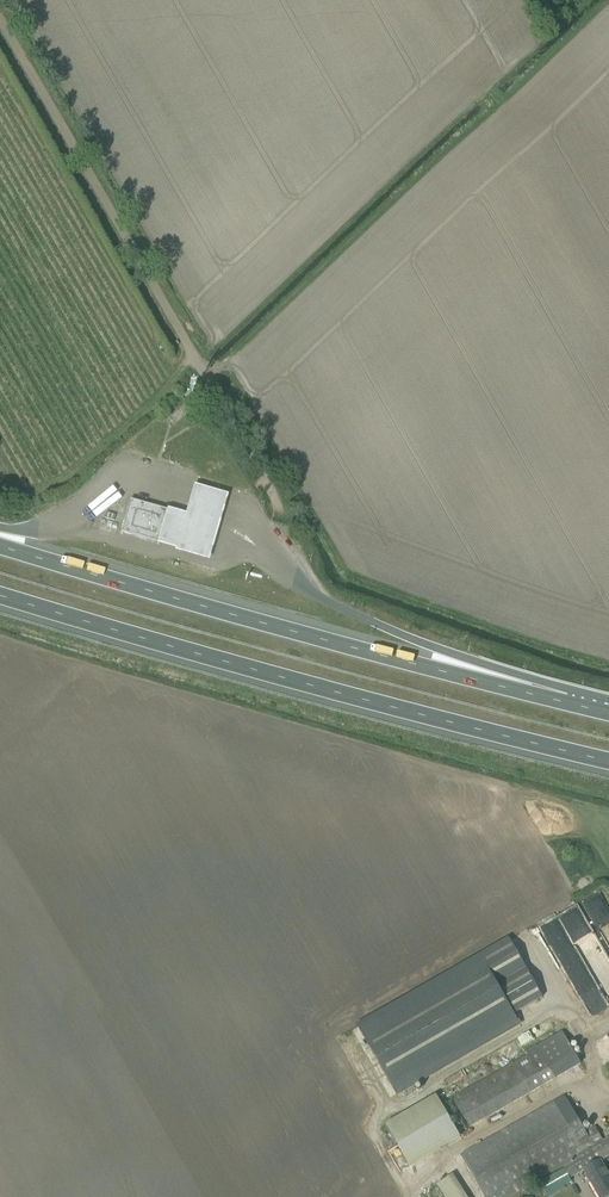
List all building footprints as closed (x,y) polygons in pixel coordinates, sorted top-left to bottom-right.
[(164,343),(159,345),(162,351),(167,349),(164,343)] [(133,453),(131,459),(162,468),(164,463),(133,453)] [(108,474),(124,458),(120,454),(104,470),(108,474)] [(167,509),(167,511),(158,543),(157,544),(175,549),(174,552),(208,562),(227,496),(194,486),(185,515),(167,509)] [(130,500),(121,533),(159,545),(169,511),(130,500)] [(607,887),(581,902),(593,923),(573,921),(581,916),(582,908),(579,904),(541,925),(550,941),(556,938),(556,932),(567,933),(571,940),(573,940),(577,947),(586,948),(586,949),(592,949),(599,945),(600,934),(608,950),(608,890),(607,887)] [(508,937),(356,1025),(398,1097),(521,1026),(515,1014),(543,998),(508,937)] [(451,1097),(470,1130),(582,1065),(563,1033),(451,1097)] [(515,1044),(504,1050),(506,1055),(518,1049),(515,1044)] [(386,1125),(411,1167),(461,1138),(436,1095),(386,1125)] [(484,1196),(511,1196),(563,1167),(564,1169),(540,1183),(548,1196),(550,1196),(565,1188),(564,1186),(572,1182),(570,1178),(585,1170),(601,1196),(608,1196),(608,1176),(600,1161),(608,1155),(608,1138),(603,1141),(595,1126),(586,1132),(565,1096),(461,1156),(484,1196)] [(438,1185),(445,1196),(471,1196),(457,1174),(438,1185)]
